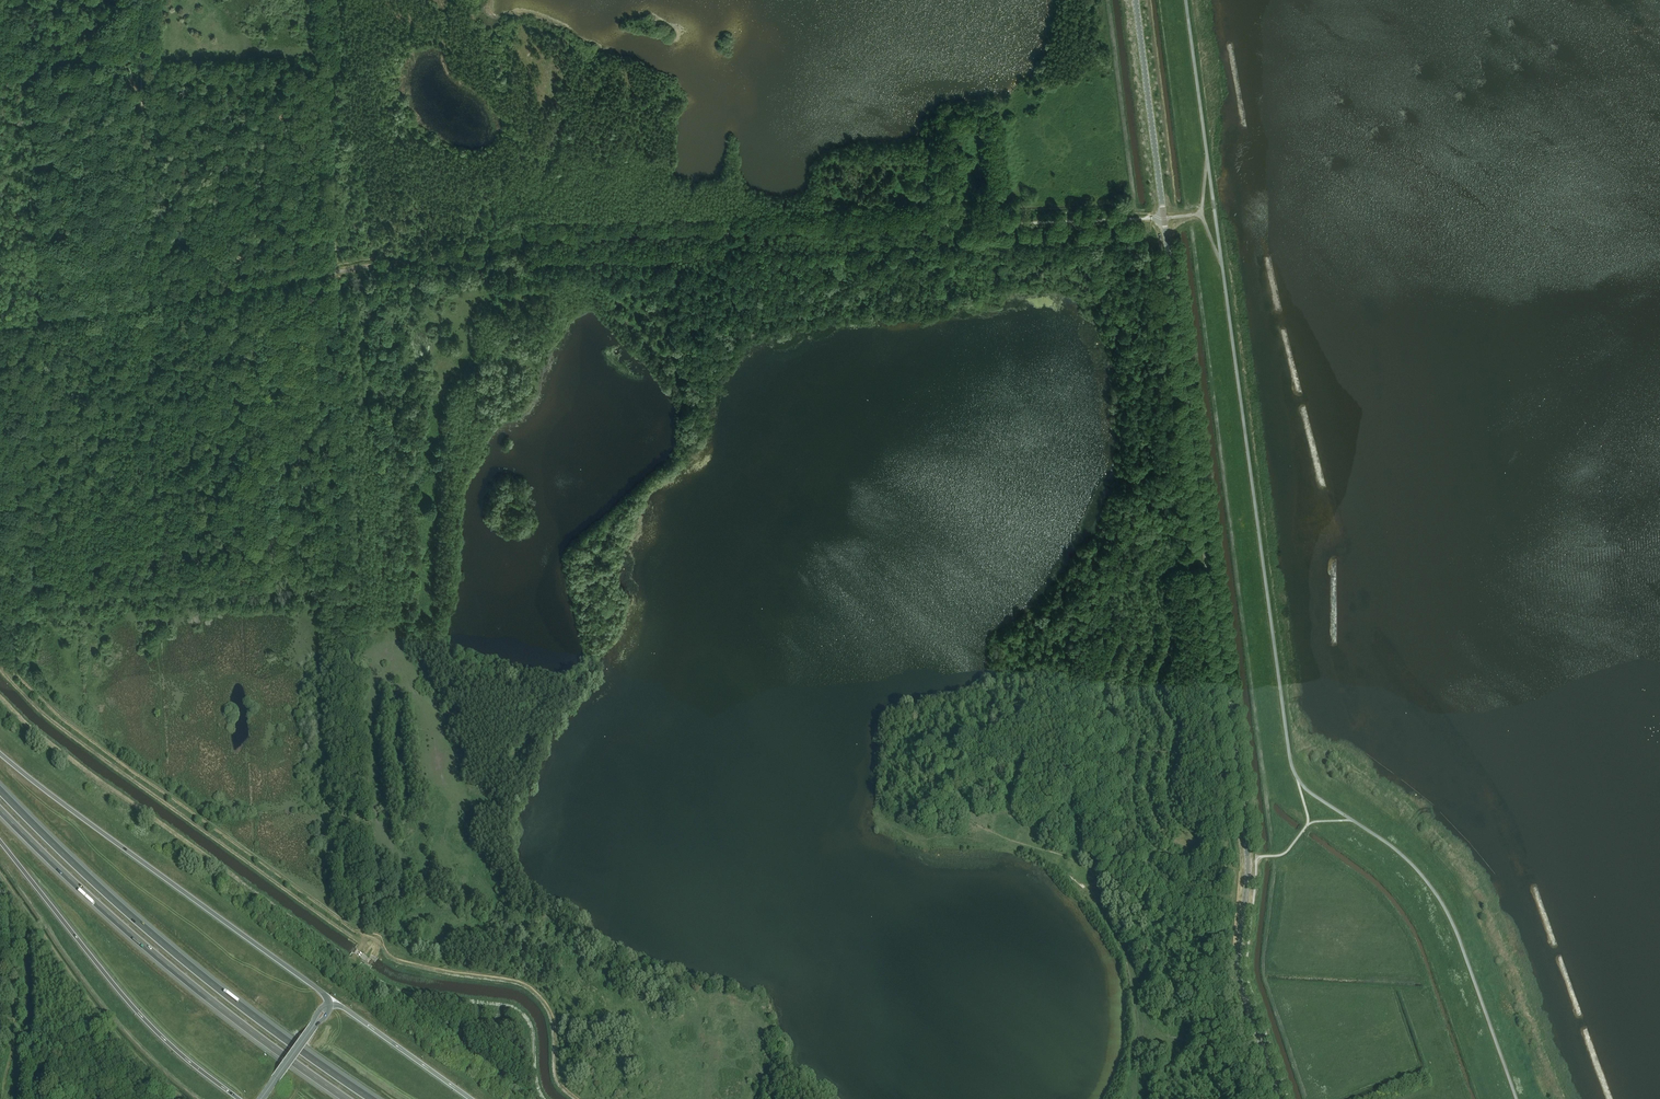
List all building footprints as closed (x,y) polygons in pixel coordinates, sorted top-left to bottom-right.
[(369,957),(357,949),(354,953),(363,960),(361,963),(370,969),(372,966),(370,964),(373,960),(375,962),(378,958),(372,953),(369,957)]
